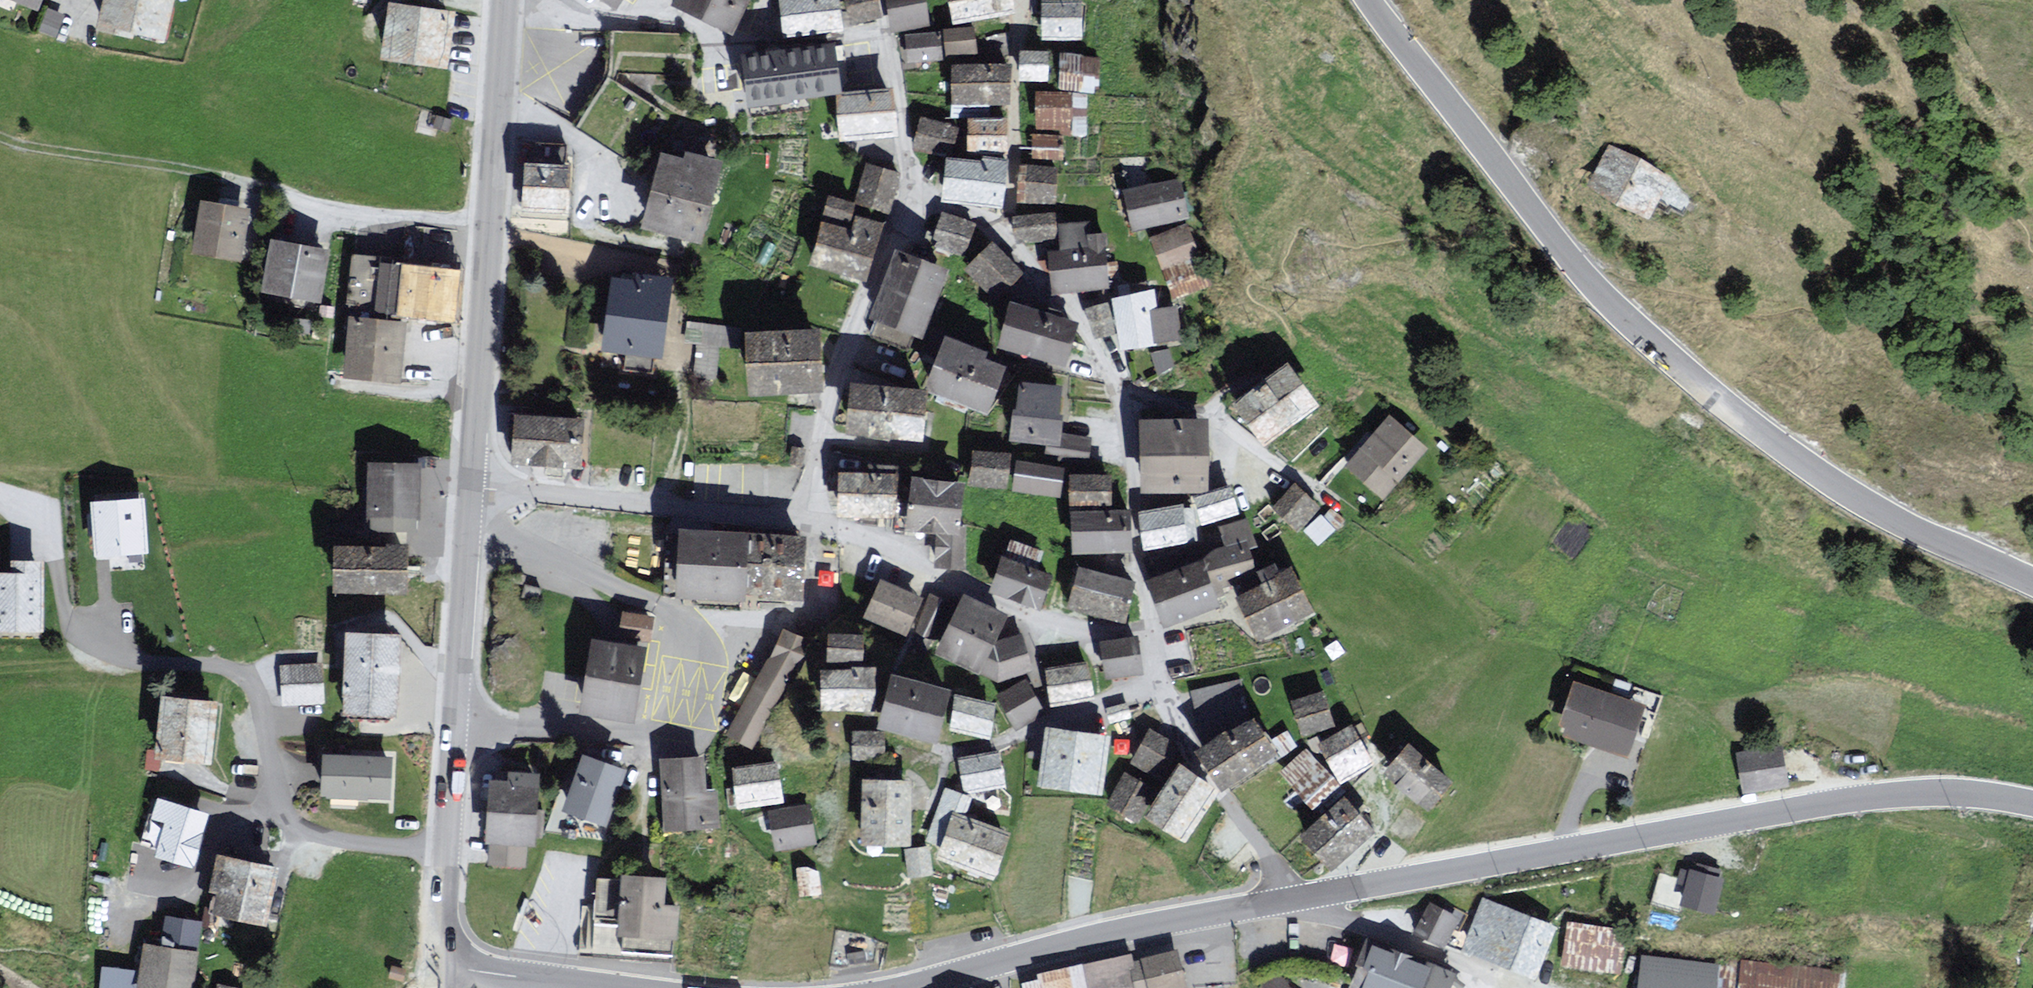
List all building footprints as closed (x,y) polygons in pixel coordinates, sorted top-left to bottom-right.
[(35,10),(39,0),(9,0),(35,10)] [(176,0),(108,0),(101,32),(165,47),(176,0)] [(609,9),(615,0),(595,0),(609,9)] [(744,0),(679,0),(678,4),(731,29),(741,7),(745,0),(744,0)] [(786,32),(827,28),(839,27),(836,0),(783,0),(786,32)] [(853,20),(865,18),(877,15),(874,0),(849,0),(853,20)] [(896,29),(908,27),(928,24),(925,0),(892,0),(896,29)] [(949,20),(1010,9),(1008,0),(945,0),(949,20)] [(1082,3),(1043,3),(1043,38),(1082,38),(1082,3)] [(424,9),(392,5),(385,55),(441,63),(448,13),(424,9)] [(973,27),(943,28),(944,52),(974,50),(973,27)] [(938,34),(907,35),(908,47),(908,58),(939,57),(938,34)] [(834,47),(747,58),(752,100),(839,89),(834,47)] [(1048,78),(1049,49),(1019,48),(1018,77),(1048,78)] [(1098,57),(1057,56),(1055,90),(1086,91),(1096,92),(1098,57)] [(1006,66),(952,64),(951,101),(989,102),(1005,102),(1006,66)] [(1055,90),(1032,89),(1030,133),(1061,134),(1085,135),(1086,91),(1055,90)] [(893,128),(889,92),(839,97),(842,133),(872,130),(893,128)] [(989,115),(989,102),(951,101),(950,116),(964,116),(989,115)] [(1003,120),(968,119),(966,146),(1002,148),(1003,120)] [(956,128),(923,120),(917,144),(927,147),(950,152),(956,128)] [(1061,134),(1030,133),(1029,160),(1060,161),(1061,134)] [(684,156),(662,150),(644,217),(698,231),(717,157),(686,148),(684,156)] [(1659,177),(1605,149),(1586,187),(1639,215),(1659,177)] [(566,186),(567,161),(527,159),(524,203),(565,205),(566,186)] [(1003,164),(949,159),(946,194),(984,197),(1000,199),(1003,164)] [(1059,199),(1060,161),(1029,160),(1020,160),(1018,197),(1059,199)] [(887,207),(897,170),(868,162),(858,199),(887,207)] [(1152,186),(1127,192),(1135,227),(1186,215),(1178,180),(1152,186)] [(853,200),(830,194),(825,211),(849,217),(851,208),(853,200)] [(243,227),(245,211),(203,204),(195,250),(237,258),(243,227)] [(852,228),(824,219),(811,260),(842,270),(861,276),(879,220),(856,213),(852,228)] [(961,219),(942,213),(934,239),(962,248),(970,222),(961,219)] [(1050,213),(1010,215),(1011,239),(1051,238),(1050,213)] [(1053,256),(1055,289),(1092,286),(1106,285),(1102,239),(1090,240),(1089,225),(1061,228),(1062,247),(1063,255),(1053,256)] [(1187,227),(1154,239),(1158,251),(1162,263),(1195,251),(1187,227)] [(1017,269),(993,242),(980,253),(968,264),(992,291),(1017,269)] [(319,297),(326,251),(303,248),(276,243),(269,290),(319,297)] [(926,256),(900,246),(876,308),(918,324),(941,262),(926,256)] [(1206,282),(1196,257),(1164,269),(1169,282),(1174,295),(1206,282)] [(354,259),(349,309),(405,315),(454,320),(460,270),(425,267),(354,259)] [(670,280),(636,275),(635,283),(615,280),(605,347),(626,349),(623,368),(652,372),(654,355),(659,356),(666,306),(670,280)] [(1124,297),(1115,299),(1122,346),(1158,341),(1151,293),(1124,297)] [(1074,316),(1011,297),(999,336),(1031,346),(1062,355),(1074,316)] [(1107,305),(1090,309),(1094,326),(1096,336),(1113,332),(1107,305)] [(346,375),(399,379),(403,324),(350,320),(346,375)] [(735,344),(736,328),(688,324),(687,335),(686,340),(699,341),(696,373),(712,374),(715,342),(735,344)] [(814,329),(749,331),(750,381),(815,380),(815,360),(814,329)] [(936,359),(928,381),(988,404),(1004,364),(985,357),(988,350),(946,334),(936,359)] [(1268,384),(1238,407),(1266,443),(1317,403),(1303,386),(1289,368),(1268,384)] [(921,387),(855,378),(850,421),(916,429),(918,411),(921,387)] [(1058,390),(1023,387),(1020,413),(1015,413),(1012,438),(1058,443),(1060,423),(1060,418),(1055,418),(1058,390)] [(579,421),(516,417),(513,459),(576,463),(579,421)] [(1425,448),(1389,418),(1370,441),(1349,466),(1384,496),(1425,448)] [(1205,467),(1204,422),(1143,422),(1143,490),(1205,489),(1205,467)] [(1007,451),(976,447),(972,480),(987,482),(1003,484),(1007,451)] [(1061,464),(1017,457),(1012,486),(1034,489),(1056,493),(1061,464)] [(373,527),(416,528),(416,490),(417,467),(374,466),(373,527)] [(893,479),(843,475),(839,513),(872,516),(890,517),(893,479)] [(1109,477),(1071,476),(1071,501),(1108,503),(1109,477)] [(931,527),(938,527),(935,564),(962,566),(965,523),(957,522),(960,484),(914,480),(911,525),(931,527)] [(1319,508),(1296,485),(1274,507),(1298,530),(1307,520),(1319,508)] [(1204,523),(1236,513),(1229,489),(1196,499),(1204,523)] [(141,501),(94,504),(96,532),(98,555),(144,551),(141,501)] [(1181,507),(1141,514),(1147,548),(1186,542),(1184,526),(1181,507)] [(1127,514),(1076,515),(1076,549),(1109,548),(1128,548),(1127,514)] [(1305,531),(1318,545),(1334,530),(1320,516),(1316,520),(1305,531)] [(1228,551),(1246,545),(1251,544),(1254,542),(1247,520),(1234,524),(1221,528),(1228,551)] [(801,539),(684,533),(681,592),(798,597),(801,539)] [(1197,612),(1219,604),(1213,585),(1254,567),(1245,547),(1205,565),(1203,560),(1152,582),(1167,623),(1197,612)] [(402,569),(402,550),(335,550),(335,589),(402,589),(402,569)] [(1050,578),(1003,559),(991,590),(1023,602),(1038,608),(1050,578)] [(40,564),(12,564),(12,576),(0,576),(0,632),(40,632),(40,564)] [(1079,570),(1069,606),(1085,610),(1120,620),(1130,584),(1079,570)] [(1311,614),(1293,575),(1240,600),(1258,638),(1300,619),(1311,614)] [(918,595),(883,579),(867,612),(903,628),(918,595)] [(967,595),(941,648),(977,666),(998,678),(1030,666),(1021,633),(1007,637),(993,640),(1003,612),(967,595)] [(654,613),(622,608),(618,633),(649,638),(654,613)] [(750,747),(804,638),(781,627),(726,735),(750,747)] [(862,630),(830,629),(829,656),(845,657),(861,658),(862,630)] [(579,705),(632,714),(644,643),(591,634),(579,705)] [(1133,634),(1102,638),(1106,672),(1129,669),(1137,668),(1133,634)] [(345,712),(390,713),(391,696),(392,637),(347,636),(345,712)] [(1088,662),(1049,668),(1054,700),(1072,697),(1092,694),(1088,662)] [(320,699),(317,665),(283,669),(286,702),(320,699)] [(873,670),(822,670),(822,706),(862,706),(873,706),(873,670)] [(945,684),(893,671),(886,701),(881,720),(934,733),(945,684)] [(1239,675),(1192,690),(1203,727),(1251,713),(1239,675)] [(1016,721),(1040,708),(1025,680),(1001,694),(1016,721)] [(1633,705),(1569,682),(1552,728),(1616,751),(1633,705)] [(1331,721),(1322,691),(1294,699),(1303,729),(1331,721)] [(989,700),(956,694),(951,724),(967,727),(984,729),(989,700)] [(213,705),(166,701),(163,754),(208,760),(213,705)] [(1252,714),(1201,743),(1222,779),(1261,756),(1273,750),(1252,714)] [(1340,774),(1369,758),(1362,747),(1350,725),(1321,741),(1340,774)] [(1097,781),(1102,734),(1074,731),(1046,728),(1040,775),(1097,781)] [(1149,728),(1133,758),(1146,765),(1160,773),(1177,744),(1149,728)] [(880,731),(854,731),(854,751),(880,751),(880,738),(880,731)] [(1404,779),(1426,800),(1447,776),(1408,741),(1387,765),(1404,779)] [(626,763),(582,746),(560,801),(604,818),(626,763)] [(1776,746),(1738,752),(1743,788),(1781,782),(1776,746)] [(1328,795),(1339,785),(1305,749),(1283,771),(1316,806),(1328,795)] [(995,750),(959,757),(962,773),(965,788),(1001,780),(995,750)] [(701,757),(658,758),(660,828),(717,826),(716,793),(701,794),(701,757)] [(387,798),(388,760),(324,758),(323,796),(387,798)] [(775,761),(736,765),(740,802),(779,798),(775,761)] [(1196,804),(1210,782),(1177,761),(1164,781),(1157,792),(1147,807),(1180,829),(1196,804)] [(534,774),(502,772),(501,782),(481,781),(477,845),(485,844),(483,864),(527,867),(534,774)] [(1126,773),(1110,800),(1124,808),(1132,812),(1147,784),(1126,773)] [(906,833),(907,777),(865,778),(865,836),(906,833)] [(1369,824),(1341,795),(1303,832),(1331,860),(1369,824)] [(205,814),(158,801),(153,818),(162,821),(153,853),(192,863),(205,814)] [(806,807),(768,811),(771,844),(809,841),(806,807)] [(1004,830),(955,812),(940,853),(956,858),(990,870),(1004,830)] [(929,871),(926,847),(907,849),(908,859),(910,873),(929,871)] [(274,869),(219,857),(211,889),(219,891),(215,911),(262,922),(274,869)] [(818,892),(816,865),(799,867),(800,894),(818,892)] [(623,877),(598,875),(595,909),(585,908),(582,949),(618,952),(619,947),(669,951),(673,901),(660,900),(662,872),(624,869),(623,877)] [(1712,912),(1722,880),(1693,871),(1686,894),(1683,904),(1712,912)] [(1554,926),(1484,901),(1466,950),(1536,975),(1545,950),(1554,926)] [(1450,929),(1456,917),(1431,905),(1419,931),(1444,943),(1450,929)] [(198,924),(167,920),(162,950),(145,948),(139,987),(188,987),(198,924)] [(1624,933),(1570,925),(1569,931),(1565,962),(1619,970),(1624,933)] [(874,941),(838,931),(833,966),(843,964),(871,960),(874,941)] [(1367,942),(1357,967),(1361,969),(1353,987),(1447,987),(1452,976),(1409,958),(1367,942)] [(1144,960),(1151,987),(1182,987),(1174,953),(1144,960)] [(1076,965),(1081,987),(1131,987),(1125,955),(1076,965)] [(1641,956),(1638,987),(1711,987),(1713,963),(1641,956)] [(1842,965),(1740,961),(1739,987),(1841,987),(1842,965)] [(134,965),(100,964),(100,987),(133,987),(134,965)] [(1016,983),(1017,987),(1081,987),(1076,965),(1033,974),(1034,981),(1016,983)] [(1275,980),(1269,987),(1286,987),(1275,980)]
